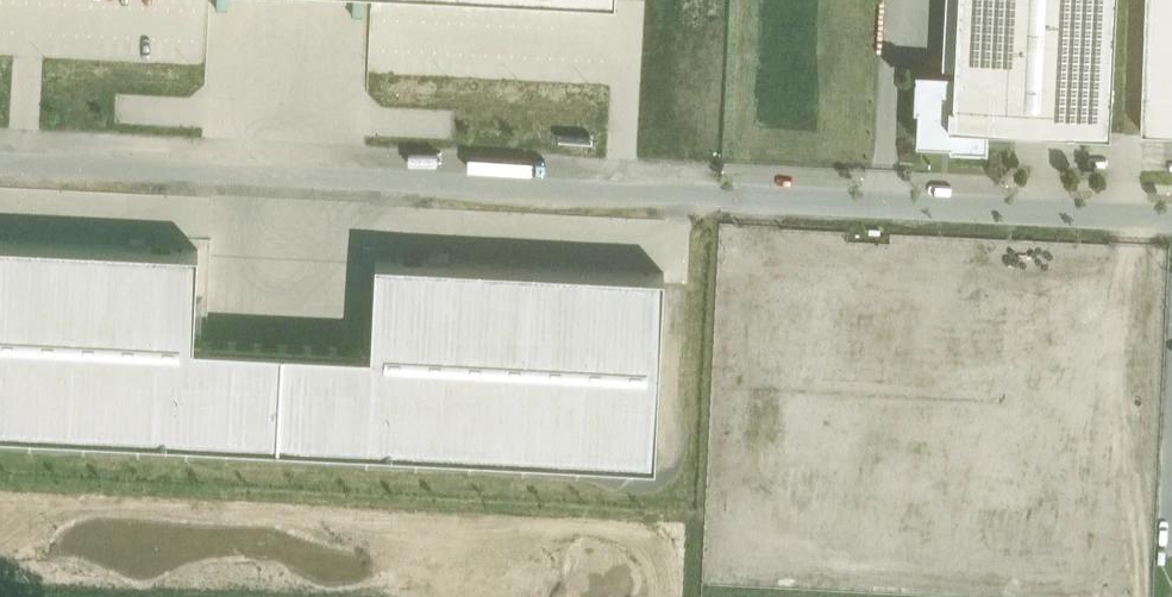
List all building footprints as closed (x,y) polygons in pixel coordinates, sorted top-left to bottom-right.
[(954,68),(952,120),(989,122),(1110,128),(1116,0),(958,0),(954,68)] [(1141,129),(1171,130),(1171,0),(1145,0),(1141,129)] [(989,122),(952,120),(954,68),(916,66),(914,105),(918,105),(916,138),(949,140),(949,144),(988,146),(989,122)] [(660,273),(369,261),(365,351),(191,343),(195,250),(0,242),(0,429),(652,458),(660,273)] [(552,467),(553,456),(525,456),(525,472),(544,472),(544,467),(552,467)]
